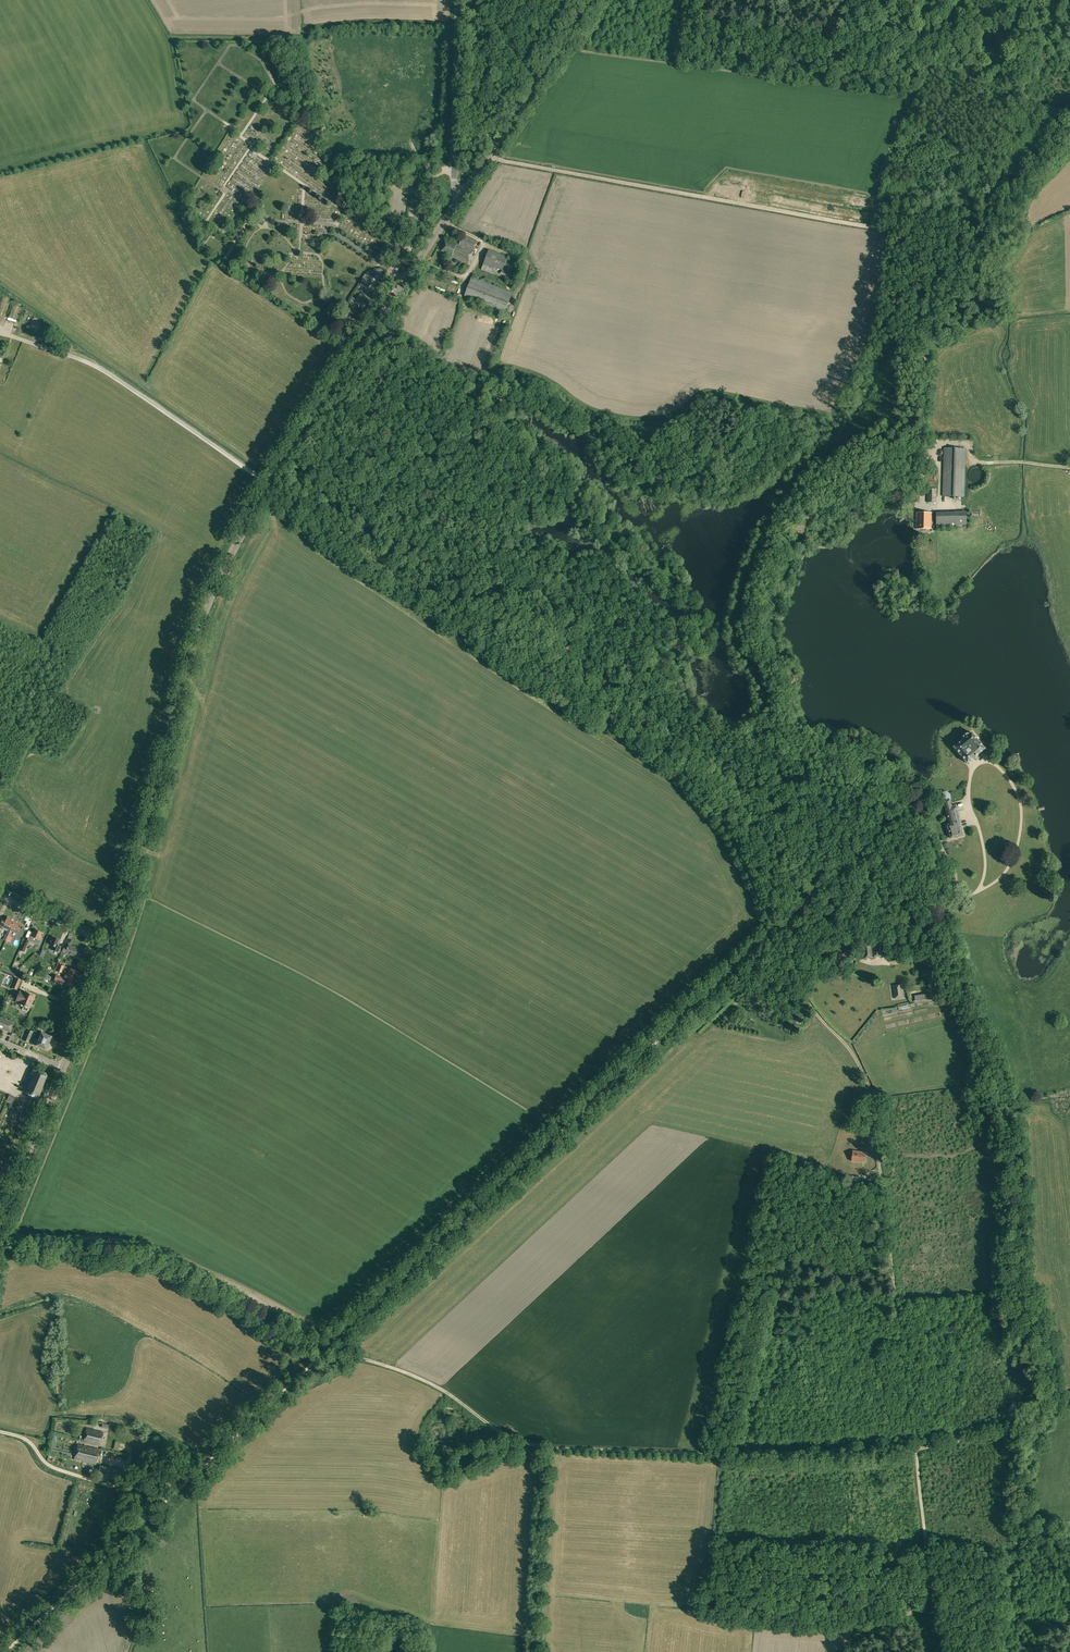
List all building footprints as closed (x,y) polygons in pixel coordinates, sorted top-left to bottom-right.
[(452,257),(468,264),(477,242),(463,236),(459,245),(457,244),(456,246),(445,242),(442,251),(452,255),(452,257)] [(379,254),(386,258),(395,244),(388,239),(379,254)] [(481,269),(516,283),(519,276),(503,270),(508,257),(489,250),(481,269)] [(464,296),(505,312),(513,293),(472,277),(464,296)] [(360,285),(368,290),(372,284),(364,279),(360,285)] [(369,299),(371,296),(367,293),(366,295),(362,292),(355,303),(359,305),(358,307),(362,309),(364,306),(364,307),(369,299)] [(942,496),(964,497),(965,468),(966,449),(944,448),(942,496)] [(968,476),(969,477),(969,479),(970,480),(971,482),(972,483),(974,484),(975,484),(977,484),(979,484),(981,483),(982,483),(983,481),(984,480),(985,479),(985,478),(985,476),(985,474),(985,473),(984,472),(984,471),(983,469),(981,468),(980,468),(979,468),(977,467),(975,467),(973,468),(972,469),(970,470),(969,472),(968,474),(968,475),(968,476)] [(912,502),(919,502),(920,488),(912,488),(912,502)] [(927,502),(936,502),(937,489),(927,488),(927,502)] [(936,512),(936,526),(967,525),(966,511),(936,512)] [(916,528),(931,529),(931,513),(916,512),(916,528)] [(963,738),(964,738),(954,747),(967,763),(984,749),(971,732),(969,734),(968,733),(966,733),(963,736),(963,738)] [(947,825),(950,838),(963,834),(959,822),(961,822),(956,805),(952,807),(950,799),(943,800),(949,822),(947,822),(947,825)] [(964,804),(958,807),(959,808),(961,812),(967,810),(964,804)] [(0,929),(2,929),(3,928),(8,930),(5,934),(8,935),(10,931),(11,928),(14,920),(7,917),(6,920),(3,919),(0,925),(0,928),(0,929)] [(11,928),(18,931),(22,923),(15,920),(11,928)] [(21,946),(21,947),(20,950),(24,952),(26,949),(26,948),(29,941),(39,945),(41,940),(40,940),(41,936),(40,936),(42,932),(35,929),(33,933),(31,932),(29,938),(26,937),(21,946)] [(61,947),(58,945),(60,940),(50,936),(49,941),(51,941),(49,945),(53,946),(51,949),(55,951),(59,953),(61,947)] [(862,943),(864,958),(882,956),(880,941),(862,943)] [(64,946),(62,953),(65,954),(65,952),(73,956),(72,957),(78,960),(81,953),(77,951),(78,948),(75,947),(74,947),(69,945),(67,948),(64,946)] [(58,966),(63,968),(62,971),(67,973),(67,974),(75,978),(78,972),(59,964),(58,966)] [(56,975),(54,981),(72,988),(75,978),(67,974),(67,973),(62,971),(63,968),(58,966),(57,969),(55,968),(54,970),(65,974),(64,978),(56,975)] [(43,973),(36,970),(34,976),(41,979),(43,973)] [(12,987),(17,990),(21,980),(16,978),(15,978),(12,987)] [(892,986),(894,999),(903,997),(901,985),(892,986)] [(18,995),(15,1001),(21,1004),(20,1005),(23,1006),(22,1010),(27,1012),(34,996),(25,992),(25,993),(18,990),(16,995),(18,995)] [(914,1005),(901,1009),(903,1014),(915,1011),(914,1005)] [(10,1032),(14,1023),(15,1021),(7,1017),(5,1020),(0,1018),(0,1028),(10,1032)] [(23,1040),(28,1043),(32,1032),(27,1030),(23,1040)] [(41,1033),(36,1045),(46,1050),(50,1040),(51,1037),(41,1033)] [(38,1096),(46,1076),(46,1071),(38,1068),(36,1069),(36,1067),(34,1066),(33,1067),(30,1072),(31,1072),(31,1073),(33,1074),(33,1073),(34,1073),(26,1091),(29,1092),(29,1093),(30,1093),(29,1095),(34,1097),(35,1095),(38,1096)] [(7,1100),(12,1103),(14,1100),(15,1097),(9,1094),(7,1100)] [(851,1161),(863,1163),(864,1152),(853,1151),(851,1161)] [(83,1441),(100,1445),(103,1432),(86,1429),(83,1441)] [(74,1459),(95,1464),(99,1450),(77,1444),(74,1459)]
